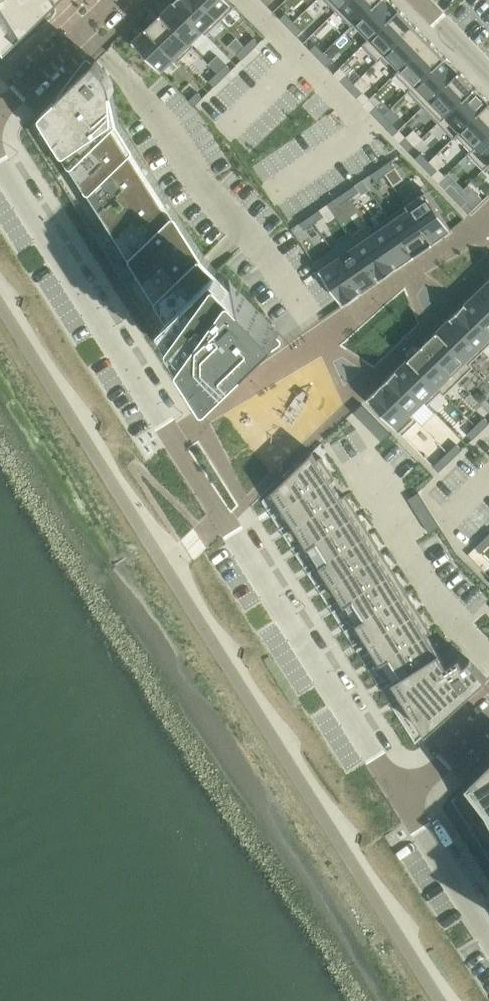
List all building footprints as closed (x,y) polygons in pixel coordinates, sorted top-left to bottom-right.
[(4,50),(56,0),(0,0),(0,43),(4,50)] [(174,1),(203,31),(206,34),(220,21),(200,0),(175,0),(174,1)] [(220,21),(235,6),(232,3),(229,0),(200,0),(220,21)] [(337,10),(347,0),(327,0),(337,10)] [(337,10),(337,11),(352,26),(378,0),(347,0),(337,10)] [(352,26),(353,27),(356,23),(370,38),(363,44),(363,45),(400,9),(391,0),(378,0),(352,26)] [(174,1),(161,14),(193,47),(194,46),(190,43),(203,31),(174,1)] [(400,9),(363,45),(378,60),(415,25),(400,9)] [(286,13),(280,18),(289,27),(294,21),(286,13)] [(161,14),(147,28),(175,58),(179,61),(193,47),(161,14)] [(294,21),(289,27),(297,36),(303,30),(294,21)] [(415,25),(378,60),(379,61),(383,58),(397,72),(430,40),(415,25)] [(147,28),(133,41),(161,71),(175,58),(147,28)] [(254,37),(245,46),(250,52),(259,43),(254,37)] [(430,40),(397,72),(411,87),(408,91),(445,56),(430,40)] [(316,44),(311,49),(319,58),(324,52),(316,44)] [(245,46),(237,54),(242,60),(250,52),(245,46)] [(324,52),(319,58),(327,67),(333,61),(324,52)] [(445,56),(408,91),(423,107),(460,71),(445,56)] [(44,111),(26,128),(200,402),(219,389),(227,383),(258,354),(257,353),(276,334),(277,335),(280,332),(271,323),(218,269),(205,255),(204,255),(104,96),(112,88),(112,91),(115,90),(113,84),(113,83),(113,82),(112,81),(112,80),(112,79),(111,78),(111,77),(110,76),(110,75),(109,74),(108,73),(107,71),(106,70),(96,60),(44,111)] [(226,64),(217,73),(223,78),(223,79),(232,70),(226,64)] [(460,71),(423,107),(438,122),(475,87),(460,71)] [(217,73),(209,81),(215,86),(223,79),(223,78),(217,73)] [(346,75),(341,80),(349,89),(354,83),(346,75)] [(354,83),(349,89),(357,98),(363,92),(354,83)] [(438,122),(453,138),(488,103),(488,101),(475,87),(438,122)] [(198,92),(189,100),(195,106),(204,97),(198,92)] [(453,138),(454,139),(458,135),(471,149),(468,153),(488,133),(488,103),(453,138)] [(376,106),(371,112),(379,120),(384,114),(376,106)] [(384,114),(379,120),(387,129),(393,123),(384,114)] [(468,153),(484,169),(488,163),(488,133),(468,153)] [(407,137),(401,143),(409,151),(415,146),(415,145),(407,137)] [(422,152),(416,158),(424,167),(430,161),(422,152)] [(391,160),(381,167),(385,174),(395,167),(391,160)] [(430,161),(424,167),(432,175),(438,170),(430,161)] [(381,167),(371,174),(376,180),(385,174),(381,167)] [(452,184),(446,189),(454,198),(460,192),(452,184)] [(355,185),(345,192),(350,199),(360,191),(355,185)] [(422,188),(404,201),(406,205),(432,243),(451,230),(422,188)] [(345,192),(336,198),(340,205),(350,199),(345,192)] [(460,192),(454,198),(462,206),(468,201),(460,192)] [(406,205),(388,217),(415,255),(432,243),(406,205)] [(320,209),(309,216),(314,223),(324,216),(320,209)] [(309,216),(300,223),(305,229),(314,223),(309,216)] [(369,224),(368,225),(397,267),(415,255),(388,217),(372,228),(369,224)] [(368,225),(350,238),(355,246),(379,279),(397,267),(368,225)] [(334,249),(332,250),(361,292),(379,279),(355,246),(339,256),(334,249)] [(332,250),(314,262),(343,304),(361,292),(332,250)] [(479,290),(488,301),(488,280),(479,290)] [(465,304),(488,329),(488,301),(479,290),(465,304)] [(451,317),(483,350),(488,345),(488,329),(465,304),(451,317)] [(451,317),(437,331),(473,367),(473,366),(470,363),(483,350),(451,317)] [(426,342),(423,344),(459,380),(473,367),(437,331),(426,342)] [(423,344),(410,357),(445,394),(459,380),(423,344)] [(410,357),(396,371),(428,404),(441,391),(445,394),(410,357)] [(393,374),(382,384),(418,421),(418,420),(412,413),(414,411),(424,401),(428,404),(396,371),(393,374)] [(382,384),(368,398),(403,435),(418,421),(382,384)] [(362,404),(354,412),(360,418),(368,410),(362,404)] [(368,410),(360,418),(365,424),(374,415),(368,410)] [(374,415),(365,424),(371,429),(379,421),(374,415)] [(476,425),(481,431),(488,423),(488,422),(484,417),(476,425)] [(379,421),(371,429),(376,435),(385,426),(379,421)] [(476,425),(467,434),(473,439),(481,431),(476,425)] [(385,426),(376,435),(382,441),(391,432),(385,426)] [(457,444),(448,452),(454,458),(462,449),(457,444)] [(282,481),(280,483),(292,503),(334,476),(321,456),(317,459),(314,453),(313,451),(282,481)] [(448,452),(440,460),(445,466),(454,458),(448,452)] [(334,476),(292,503),(304,522),(346,496),(346,495),(342,498),(331,480),(335,477),(334,476)] [(418,492),(408,498),(413,505),(423,499),(418,492)] [(346,496),(304,522),(316,542),(359,515),(346,496)] [(423,499),(413,505),(417,512),(427,506),(423,499)] [(427,506),(417,512),(421,519),(431,512),(427,506)] [(431,512),(421,519),(425,525),(435,519),(433,516),(431,512)] [(359,515),(316,542),(328,561),(371,534),(359,515)] [(435,519),(425,525),(429,532),(440,526),(435,519)] [(371,534),(328,561),(341,580),(383,553),(371,534)] [(475,547),(481,553),(488,545),(488,544),(484,539),(475,547)] [(383,553),(341,580),(353,599),(395,573),(383,553)] [(395,573),(353,599),(365,619),(407,592),(395,573)] [(407,592),(365,619),(377,638),(420,611),(407,592)] [(420,611),(377,638),(389,657),(432,630),(420,611)] [(432,630),(389,657),(401,677),(440,652),(428,634),(432,631),(432,630)] [(440,652),(401,677),(433,727),(487,678),(483,674),(470,659),(464,663),(460,656),(447,664),(440,653),(440,652)] [(451,800),(488,860),(488,762),(451,800)]
